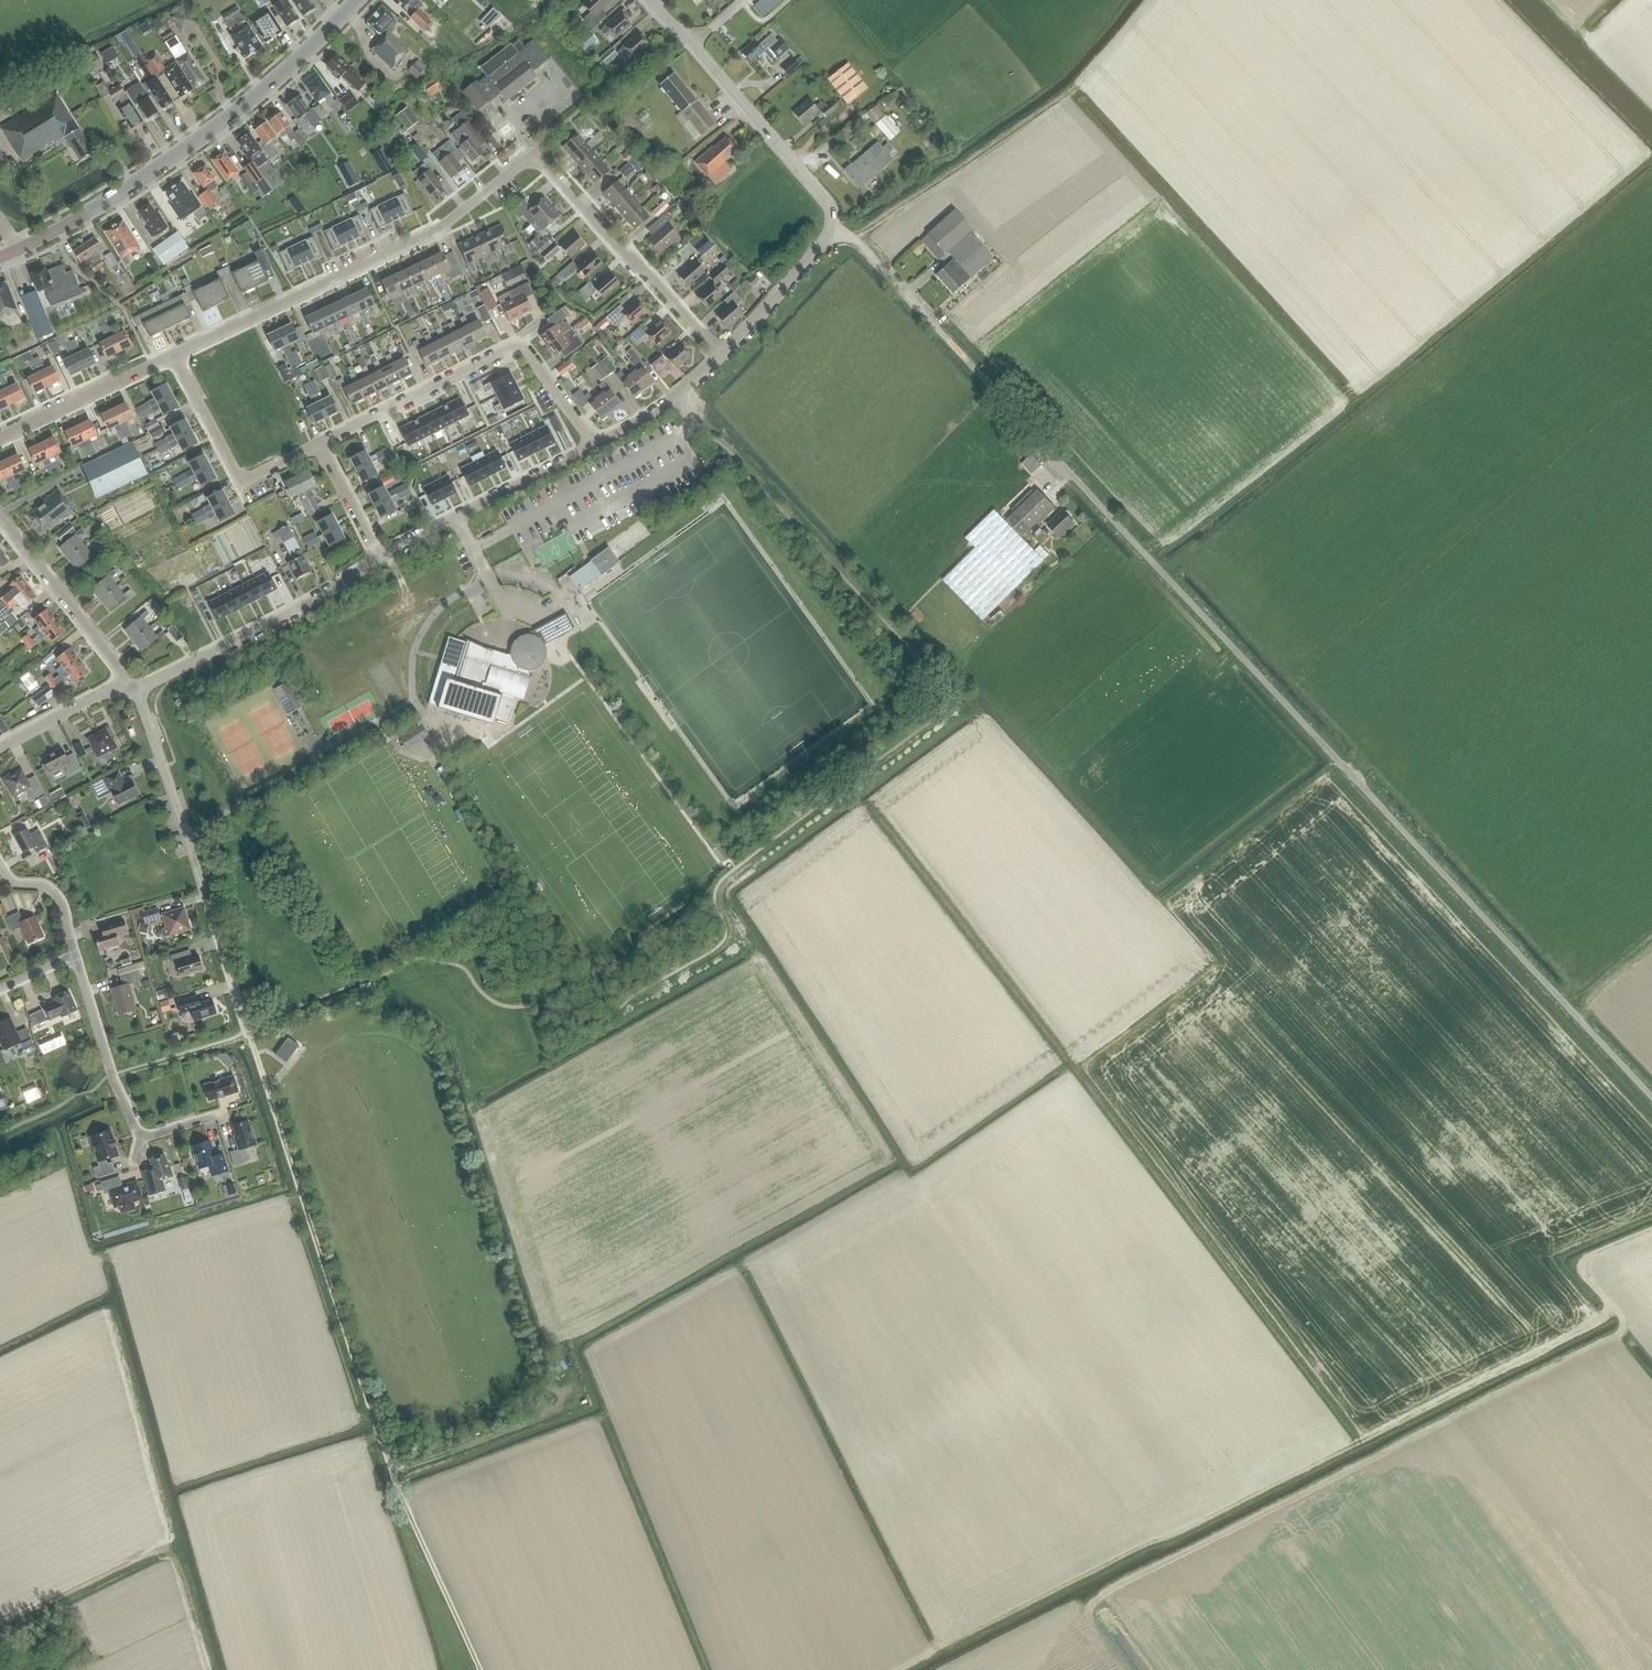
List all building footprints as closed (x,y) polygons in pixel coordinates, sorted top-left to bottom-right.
[(273,5),(278,13),(287,27),(288,26),(290,27),(294,25),(294,23),(299,19),(290,5),(286,0),(281,0),(278,2),(273,5)] [(294,2),(303,16),(304,15),(306,16),(310,14),(310,12),(315,8),(309,0),(296,0),(294,2)] [(405,6),(406,4),(415,12),(410,17),(423,30),(431,22),(418,10),(422,5),(418,0),(398,0),(405,6)] [(610,2),(609,0),(587,0),(582,4),(590,12),(582,19),(591,29),(604,18),(598,12),(610,2)] [(261,46),(255,37),(240,13),(235,6),(221,16),(225,22),(224,22),(231,33),(229,34),(243,57),(261,46)] [(393,26),(398,21),(382,6),(367,22),(383,37),(371,50),(392,69),(409,51),(390,33),(395,28),(393,26)] [(493,8),(480,22),(487,29),(500,15),(493,8)] [(255,37),(261,46),(265,43),(282,32),(269,11),(251,22),(259,34),(255,37)] [(615,38),(630,25),(620,13),(605,26),(600,31),(604,35),(609,30),(615,38)] [(150,22),(156,31),(164,26),(158,17),(150,22)] [(597,39),(589,31),(577,42),(584,50),(597,39)] [(634,58),(648,45),(638,33),(623,46),(618,51),(622,55),(627,50),(634,58)] [(194,88),(205,81),(187,53),(175,35),(164,42),(194,88)] [(753,41),(741,52),(742,53),(742,55),(744,58),(746,58),(750,63),(763,52),(762,51),(768,46),(778,57),(788,49),(780,39),(777,41),(771,35),(764,40),(758,46),(753,41)] [(130,39),(124,43),(134,58),(140,54),(130,39)] [(506,101),(536,77),(532,71),(547,59),(532,41),(524,48),(518,41),(512,45),(510,43),(480,67),(487,77),(478,84),(475,81),(462,91),(477,111),(495,96),(494,95),(498,92),(506,101)] [(107,49),(101,53),(107,64),(113,60),(120,56),(113,45),(107,49)] [(771,62),(778,57),(768,46),(762,51),(763,52),(771,62)] [(611,48),(599,58),(604,64),(616,54),(611,48)] [(90,72),(103,65),(96,54),(84,60),(90,72)] [(162,109),(172,102),(141,54),(136,58),(142,68),(141,68),(147,78),(147,77),(150,81),(146,83),(146,82),(143,84),(150,96),(153,95),(162,109)] [(165,69),(159,60),(155,54),(146,59),(158,78),(164,73),(180,98),(193,89),(175,62),(165,69)] [(329,60),(325,64),(326,65),(333,72),(332,73),(338,79),(341,76),(358,91),(366,82),(349,66),(349,67),(343,61),(342,62),(335,56),(330,61),(329,60)] [(782,68),(788,75),(799,65),(793,58),(782,68)] [(418,60),(409,70),(417,77),(426,67),(418,60)] [(847,63),(828,78),(831,83),(830,83),(845,102),(852,101),(868,88),(855,72),(847,63)] [(659,85),(681,111),(676,115),(696,139),(714,124),(673,73),(659,85)] [(311,82),(306,86),(307,87),(317,102),(324,97),(329,104),(334,101),(329,93),(318,79),(312,83),(311,82)] [(437,81),(425,89),(427,92),(439,84),(437,81)] [(131,87),(126,90),(135,104),(137,103),(147,119),(147,118),(149,119),(153,117),(153,115),(157,112),(145,92),(144,93),(138,83),(131,87)] [(131,129),(143,121),(119,84),(108,91),(114,101),(119,98),(123,106),(118,109),(131,129)] [(443,89),(439,84),(427,92),(431,97),(443,89)] [(379,90),(371,98),(380,107),(388,98),(379,90)] [(895,91),(885,99),(888,103),(898,95),(895,91)] [(84,137),(68,112),(56,92),(0,127),(23,163),(65,137),(80,161),(94,153),(88,143),(92,141),(88,134),(84,137)] [(359,104),(350,92),(339,100),(347,112),(359,104)] [(288,103),(287,104),(298,120),(302,117),(304,115),(310,124),(312,127),(315,124),(321,120),(313,108),(309,110),(299,96),(294,99),(293,98),(287,102),(288,103)] [(793,112),(803,124),(818,111),(823,107),(820,102),(814,107),(808,99),(793,112)] [(334,101),(329,104),(333,110),(340,105),(336,100),(334,101)] [(838,106),(833,100),(820,111),(825,117),(838,106)] [(313,108),(321,120),(320,118),(326,114),(319,104),(313,108)] [(407,107),(395,116),(407,130),(418,122),(407,107)] [(343,111),(338,115),(341,119),(346,115),(343,111)] [(299,146),(306,140),(298,129),(294,132),(289,126),(290,125),(280,112),(275,115),(274,114),(268,118),(269,120),(268,121),(281,139),(286,134),(291,141),(294,139),(299,146)] [(462,114),(455,119),(460,126),(458,128),(456,129),(461,134),(462,136),(456,141),(460,146),(472,162),(483,153),(479,147),(485,142),(484,141),(472,125),(462,114)] [(875,124),(889,141),(900,132),(885,115),(875,124)] [(533,135),(539,130),(529,117),(522,122),(533,135)] [(257,143),(270,160),(278,154),(273,146),(279,142),(275,138),(276,138),(265,123),(264,123),(263,122),(256,126),(257,128),(255,130),(262,140),(257,143)] [(605,132),(610,137),(614,133),(609,128),(605,132)] [(249,134),(238,142),(243,150),(242,151),(250,163),(243,168),(255,184),(260,192),(263,196),(273,190),(264,178),(258,169),(268,161),(263,153),(260,150),(249,134)] [(570,156),(585,144),(577,134),(562,147),(570,156)] [(724,160),(736,149),(726,137),(714,148),(712,146),(695,161),(709,176),(715,183),(732,168),(724,160)] [(463,158),(449,140),(432,154),(439,163),(438,163),(451,178),(462,169),(457,163),(463,158)] [(842,141),(836,146),(839,150),(846,145),(842,141)] [(859,188),(893,159),(888,154),(893,149),(887,143),(882,147),(878,142),(852,164),(851,163),(843,170),(859,188)] [(417,143),(409,149),(420,162),(427,157),(417,143)] [(578,165),(593,153),(585,144),(570,156),(578,165)] [(392,168),(381,149),(371,154),(383,173),(392,168)] [(621,156),(628,163),(634,157),(628,150),(621,156)] [(223,152),(212,160),(229,184),(234,181),(231,177),(238,172),(233,165),(235,163),(230,158),(228,159),(223,152)] [(586,174),(600,161),(593,153),(578,165),(586,174)] [(635,170),(637,172),(644,166),(635,156),(628,162),(635,170)] [(594,183),(608,171),(600,161),(586,174),(594,183)] [(358,182),(347,162),(338,167),(349,187),(358,182)] [(635,170),(628,162),(618,171),(625,178),(635,170)] [(423,165),(412,173),(418,179),(417,179),(430,195),(441,186),(429,170),(424,164),(423,165)] [(194,173),(193,173),(203,187),(206,191),(201,194),(201,195),(198,197),(206,209),(217,201),(210,191),(217,186),(213,180),(214,179),(216,178),(212,171),(210,173),(204,165),(198,170),(197,169),(194,171),(194,173)] [(655,176),(649,169),(643,174),(649,181),(655,176)] [(257,189),(246,173),(240,177),(251,194),(257,189)] [(398,186),(404,182),(398,173),(392,176),(398,186)] [(298,174),(294,176),(298,184),(303,181),(298,174)] [(181,220),(191,213),(197,221),(207,214),(192,194),(191,195),(181,181),(165,193),(172,203),(170,205),(181,220)] [(611,202),(625,190),(617,181),(603,193),(611,202)] [(652,188),(657,194),(662,189),(657,184),(652,188)] [(619,211),(633,199),(625,190),(611,202),(619,211)] [(404,193),(386,202),(395,220),(396,220),(413,212),(413,211),(412,212),(404,194),(405,194),(404,193)] [(257,201),(261,208),(267,204),(263,197),(257,201)] [(525,200),(511,212),(518,220),(522,216),(530,224),(534,220),(534,221),(551,206),(543,197),(531,208),(525,200)] [(626,220),(641,208),(633,199),(619,211),(626,220)] [(669,206),(664,200),(651,212),(656,217),(669,206)] [(377,229),(395,221),(395,220),(386,202),(368,210),(369,211),(378,228),(377,228),(377,229)] [(143,223),(145,222),(149,228),(147,230),(152,238),(168,228),(158,212),(156,214),(149,203),(138,210),(142,217),(140,218),(143,223)] [(679,209),(674,203),(665,211),(670,217),(679,209)] [(363,210),(360,205),(355,207),(354,208),(357,213),(363,210)] [(534,220),(530,224),(534,229),(534,230),(538,234),(539,233),(544,239),(532,249),(537,255),(554,240),(549,235),(544,229),(559,216),(551,206),(534,221),(534,220)] [(634,230),(649,217),(641,208),(626,220),(634,230)] [(954,209),(926,234),(945,254),(947,252),(953,259),(935,275),(953,294),(980,270),(993,258),(970,232),(973,230),(954,209)] [(350,242),(368,234),(367,233),(359,216),(359,215),(341,223),(350,242)] [(673,246),(681,239),(667,224),(669,222),(663,215),(647,230),(652,236),(648,241),(658,253),(670,243),(673,246)] [(126,258),(125,256),(139,248),(122,220),(105,231),(125,265),(129,262),(126,257),(126,258)] [(321,223),(315,226),(317,231),(323,229),(321,223)] [(350,242),(341,223),(323,232),(324,232),(332,249),(332,250),(332,251),(350,242)] [(508,252),(513,250),(510,244),(501,225),(490,230),(499,249),(505,246),(508,252)] [(494,251),(499,249),(490,230),(479,235),(492,263),(499,260),(494,251)] [(177,232),(153,249),(164,265),(188,248),(177,232)] [(704,236),(703,237),(699,232),(688,241),(701,256),(713,246),(704,236)] [(569,257),(584,244),(574,233),(560,246),(569,257)] [(940,259),(945,254),(926,234),(921,239),(940,259)] [(489,264),(492,263),(479,235),(469,240),(478,259),(485,255),(489,264)] [(313,236),(296,245),(304,263),(305,263),(322,255),(322,254),(321,255),(313,237),(314,237),(313,236)] [(94,238),(84,244),(95,262),(100,259),(101,258),(98,253),(102,250),(94,238)] [(472,262),(478,259),(469,240),(458,245),(468,267),(468,266),(471,273),(476,271),(472,262)] [(546,261),(559,249),(554,243),(541,255),(546,261)] [(84,244),(73,251),(81,263),(85,269),(89,266),(90,265),(94,271),(104,265),(100,259),(95,262),(84,244)] [(304,263),(296,245),(278,253),(278,254),(279,254),(287,271),(286,271),(287,272),(304,264),(304,263)] [(264,271),(270,268),(261,250),(255,253),(258,261),(245,267),(255,287),(268,281),(264,271)] [(118,264),(110,252),(103,256),(111,268),(118,264)] [(446,270),(451,279),(463,273),(452,252),(443,256),(441,253),(429,258),(437,275),(439,274),(446,270)] [(564,279),(577,268),(586,278),(601,264),(591,253),(576,266),(572,262),(559,273),(564,279)] [(160,267),(152,255),(145,259),(153,272),(160,267)] [(429,258),(417,264),(425,280),(427,279),(434,276),(439,285),(438,285),(445,301),(451,299),(443,283),(439,274),(437,275),(429,258)] [(678,275),(687,286),(704,272),(699,266),(703,262),(699,258),(695,261),(678,275)] [(232,273),(228,266),(226,259),(220,262),(223,269),(222,269),(229,284),(235,281),(241,294),(255,287),(245,267),(232,273)] [(72,271),(68,272),(66,273),(62,264),(45,271),(44,269),(31,273),(38,291),(44,289),(51,305),(81,293),(86,291),(84,287),(79,289),(72,271)] [(427,291),(427,290),(431,299),(435,297),(427,279),(425,280),(417,264),(405,270),(413,286),(415,285),(422,282),(427,291)] [(524,273),(521,264),(510,269),(514,278),(524,273)] [(715,283),(728,272),(722,265),(709,276),(715,283)] [(223,286),(229,284),(222,269),(216,272),(220,279),(206,286),(216,306),(229,299),(223,286)] [(415,285),(413,286),(405,270),(393,275),(401,292),(403,291),(410,287),(415,296),(419,294),(415,285)] [(603,298),(618,284),(609,273),(594,286),(590,281),(579,290),(586,299),(596,290),(603,298)] [(407,300),(403,291),(401,292),(393,275),(381,281),(389,297),(398,293),(403,302),(407,300)] [(754,275),(747,281),(752,287),(759,281),(754,275)] [(733,291),(739,285),(735,281),(729,286),(733,291)] [(0,284),(0,316),(16,310),(6,282),(0,284)] [(519,287),(525,298),(532,294),(527,283),(519,287)] [(696,296),(706,308),(721,295),(711,283),(696,296)] [(166,293),(164,294),(159,284),(156,286),(164,303),(153,309),(163,331),(177,324),(166,302),(169,300),(166,293)] [(106,290),(114,296),(118,291),(110,285),(106,290)] [(216,306),(206,286),(193,292),(190,285),(183,288),(186,293),(190,302),(196,299),(203,312),(216,306)] [(497,306),(488,287),(479,292),(488,311),(497,306)] [(525,298),(519,287),(508,292),(520,316),(532,311),(525,298)] [(361,311),(362,310),(369,307),(373,316),(380,313),(375,304),(374,305),(366,288),(354,294),(361,311)] [(36,291),(21,297),(25,307),(38,339),(53,333),(40,302),(36,291)] [(509,322),(520,316),(508,292),(497,298),(500,304),(509,322)] [(727,328),(742,314),(735,306),(741,300),(734,292),(724,300),(728,305),(716,316),(727,328)] [(184,305),(190,302),(186,293),(169,301),(169,300),(166,302),(177,324),(190,318),(184,305)] [(366,319),(362,310),(361,311),(354,294),(342,300),(349,316),(350,316),(352,315),(357,313),(361,321),(366,319)] [(347,318),(351,327),(355,324),(356,324),(352,315),(350,316),(349,316),(342,300),(330,306),(337,322),(339,321),(347,318)] [(631,324),(646,311),(636,300),(624,310),(620,305),(606,316),(615,327),(626,318),(631,324)] [(491,319),(484,304),(476,308),(483,323),(491,319)] [(343,330),(339,321),(337,322),(330,306),(318,312),(325,328),(327,327),(334,324),(338,332),(343,330)] [(562,320),(567,316),(561,308),(546,320),(552,327),(540,336),(547,346),(563,334),(571,328),(567,322),(565,324),(562,320)] [(150,337),(163,331),(153,309),(133,318),(137,327),(144,324),(150,337)] [(325,328),(318,312),(305,317),(313,334),(323,329),(327,338),(331,336),(332,336),(327,327),(325,328)] [(486,336),(478,320),(469,325),(464,316),(459,318),(464,327),(466,326),(474,342),(486,336)] [(586,318),(579,323),(584,331),(591,325),(586,318)] [(604,319),(597,325),(602,331),(609,325),(604,319)] [(655,345),(670,332),(660,320),(648,330),(643,324),(631,334),(636,341),(645,333),(655,345)] [(117,335),(114,329),(110,322),(105,324),(112,337),(119,352),(131,346),(124,331),(117,335)] [(466,326),(464,327),(457,331),(452,322),(448,324),(452,333),(454,332),(462,348),(474,342),(466,326)] [(119,352),(112,337),(105,324),(100,326),(106,340),(100,343),(107,358),(119,352)] [(300,326),(294,329),(291,324),(279,330),(286,345),(298,339),(299,341),(306,338),(300,326)] [(424,336),(429,345),(431,344),(439,360),(451,354),(442,338),(440,339),(433,343),(425,326),(420,329),(424,336)] [(454,332),(452,333),(445,337),(440,328),(436,330),(440,339),(442,338),(451,354),(462,348),(454,332)] [(554,356),(562,350),(566,355),(564,357),(565,357),(583,344),(571,328),(563,334),(547,346),(554,356)] [(286,345),(279,330),(267,336),(274,350),(281,347),(295,376),(300,374),(296,364),(290,353),(290,352),(289,352),(286,345)] [(70,341),(66,334),(65,333),(55,339),(59,347),(64,344),(70,357),(64,360),(71,375),(83,369),(76,354),(74,349),(70,341)] [(74,338),(70,341),(74,349),(79,347),(74,338)] [(60,352),(55,340),(48,344),(53,355),(60,352)] [(431,344),(429,345),(421,349),(417,340),(412,343),(417,352),(419,351),(427,366),(439,360),(431,344)] [(409,352),(403,342),(396,346),(401,356),(409,352)] [(675,368),(690,355),(680,344),(665,356),(675,368)] [(644,390),(653,383),(639,366),(643,363),(631,348),(626,352),(630,357),(628,359),(631,363),(630,363),(635,369),(630,373),(644,390)] [(76,354),(83,369),(95,364),(88,349),(76,354)] [(250,349),(233,357),(239,369),(254,362),(249,351),(250,350),(250,349)] [(295,351),(290,353),(296,364),(300,362),(300,361),(296,354),(295,351)] [(45,370),(38,356),(37,352),(31,355),(33,359),(34,359),(47,387),(59,381),(52,366),(45,370)] [(652,367),(664,357),(659,353),(648,363),(652,367)] [(374,354),(370,356),(377,371),(379,370),(388,386),(399,380),(391,364),(389,365),(382,369),(378,360),(377,360),(374,354)] [(399,380),(412,374),(404,358),(394,363),(390,354),(385,356),(389,365),(391,364),(399,380)] [(361,368),(366,366),(361,356),(356,358),(361,368)] [(224,377),(239,369),(233,357),(217,365),(217,366),(218,365),(224,377)] [(607,375),(615,370),(605,357),(598,363),(607,375)] [(35,393),(47,387),(34,359),(33,359),(28,361),(35,375),(28,378),(35,393)] [(317,359),(306,364),(308,370),(319,365),(317,359)] [(561,375),(573,366),(568,360),(556,369),(561,375)] [(239,369),(245,382),(262,374),(261,373),(260,374),(254,362),(239,369)] [(292,376),(285,363),(276,368),(283,381),(292,376)] [(336,375),(330,363),(323,367),(329,379),(336,375)] [(600,381),(607,376),(598,363),(590,369),(600,381)] [(328,378),(322,365),(313,370),(319,382),(328,378)] [(379,370),(377,371),(370,375),(366,366),(361,368),(365,377),(367,376),(376,392),(388,386),(379,370)] [(228,389),(228,390),(245,382),(239,369),(224,377),(229,388),(228,389)] [(644,390),(630,373),(625,377),(620,371),(616,374),(634,398),(644,390)] [(367,376),(365,377),(358,381),(354,372),(349,374),(353,383),(356,382),(364,398),(375,392),(376,392),(367,376)] [(510,372),(483,386),(486,392),(493,389),(496,396),(517,386),(510,372)] [(9,387),(3,373),(0,375),(0,382),(11,404),(23,398),(16,384),(9,387)] [(356,382),(353,383),(346,387),(342,378),(337,380),(342,389),(343,388),(352,404),(364,398),(356,382)] [(320,392),(319,392),(313,380),(309,382),(318,402),(326,417),(338,411),(330,397),(323,400),(320,392)] [(11,404),(0,382),(0,410),(11,404)] [(326,417),(318,402),(309,382),(303,385),(309,397),(310,396),(314,405),(306,408),(314,423),(326,417)] [(620,406),(610,392),(607,388),(602,382),(598,385),(603,391),(598,395),(610,413),(620,406)] [(135,408),(138,414),(157,403),(172,396),(166,384),(151,392),(154,398),(135,408)] [(500,404),(494,407),(497,413),(524,399),(517,386),(496,396),(500,404)] [(584,395),(582,392),(579,390),(572,395),(581,407),(588,402),(601,420),(610,413),(598,395),(592,399),(588,393),(584,395)] [(273,391),(272,392),(273,393),(261,399),(269,414),(281,408),(273,391)] [(172,396),(157,403),(138,414),(141,419),(160,409),(164,415),(178,408),(172,396)] [(459,398),(447,404),(456,422),(468,415),(459,398)] [(269,414),(261,399),(250,404),(249,403),(248,403),(256,420),(269,414)] [(132,434),(126,421),(132,418),(125,403),(113,409),(126,437),(132,434)] [(447,404),(435,410),(444,428),(456,422),(447,404)] [(269,414),(276,429),(288,423),(288,425),(289,424),(281,408),(269,414)] [(122,439),(126,437),(113,409),(101,415),(108,430),(114,427),(116,432),(118,431),(122,439)] [(435,410),(423,416),(432,434),(444,428),(435,410)] [(265,436),(265,435),(276,429),(269,414),(256,420),(265,436)] [(495,415),(487,419),(490,425),(498,421),(496,417),(495,415)] [(548,418),(555,431),(561,428),(554,415),(548,418)] [(423,416),(412,422),(420,440),(432,434),(423,416)] [(155,419),(144,425),(147,432),(148,431),(159,426),(155,419)] [(158,448),(191,431),(184,419),(170,427),(173,433),(155,443),(158,448)] [(77,426),(91,454),(96,452),(90,438),(96,435),(89,420),(77,426)] [(412,422),(399,428),(408,446),(420,440),(412,422)] [(162,424),(159,426),(148,431),(152,439),(166,432),(162,424)] [(546,425),(534,432),(542,449),(555,443),(546,425)] [(86,457),(91,454),(77,426),(65,432),(72,447),(79,443),(86,457)] [(182,451),(197,443),(191,431),(158,448),(160,453),(179,444),(182,451)] [(534,432),(522,438),(530,455),(542,449),(534,432)] [(60,469),(53,456),(60,452),(53,438),(41,443),(48,458),(55,471),(56,475),(65,471),(63,467),(60,469)] [(474,438),(467,442),(471,449),(477,445),(474,438)] [(522,438),(509,444),(518,461),(530,455),(522,438)] [(147,474),(132,442),(81,467),(95,498),(147,474)] [(55,471),(48,458),(41,443),(29,449),(36,464),(43,461),(49,474),(51,477),(56,475),(54,472),(55,471)] [(364,451),(350,458),(356,470),(371,463),(378,459),(390,453),(388,448),(368,458),(364,451)] [(496,450),(484,456),(493,474),(505,468),(496,450)] [(390,453),(378,459),(381,465),(393,458),(390,453)] [(1032,475),(1042,466),(1031,454),(1021,464),(1032,475)] [(24,470),(17,455),(5,460),(12,475),(17,473),(24,470)] [(176,484),(209,466),(203,455),(188,462),(192,469),(174,479),(176,484)] [(484,456),(472,463),(481,480),(493,474),(484,456)] [(12,475),(5,460),(0,463),(0,481),(7,478),(13,491),(18,489),(14,480),(12,475)] [(371,463),(356,470),(362,482),(377,475),(374,468),(371,463)] [(472,463),(460,469),(469,486),(481,480),(472,463)] [(201,486),(215,478),(209,466),(176,484),(179,488),(197,479),(201,486)] [(318,508),(309,489),(316,485),(309,471),(297,476),(308,499),(314,511),(318,508)] [(447,475),(435,481),(444,499),(456,493),(447,475)] [(314,511),(308,499),(297,476),(285,482),(292,497),(299,494),(309,513),(314,511)] [(19,477),(14,480),(18,489),(24,486),(19,477)] [(435,481),(423,488),(432,505),(444,499),(435,481)] [(374,506),(408,488),(406,484),(387,494),(383,486),(368,494),(374,506)] [(395,510),(392,504),(411,494),(408,488),(374,506),(380,518),(395,510)] [(73,511),(68,505),(56,490),(44,500),(45,501),(28,516),(42,533),(59,519),(61,521),(73,511)] [(203,508),(203,509),(204,510),(206,513),(213,509),(228,502),(221,490),(207,498),(210,504),(203,508)] [(1022,536),(1053,506),(1037,490),(1006,520),(1022,536)] [(219,521),(234,514),(228,502),(213,509),(206,513),(206,514),(195,519),(198,524),(208,519),(208,520),(216,515),(219,521)] [(1043,560),(1004,519),(994,509),(965,537),(975,548),(942,580),(982,620),(1043,560)] [(206,514),(206,513),(204,510),(193,515),(195,519),(206,514)] [(1059,537),(1074,522),(1063,511),(1048,526),(1059,537)] [(320,528),(323,534),(337,527),(331,515),(317,522),(320,528)] [(290,519),(293,525),(299,522),(296,516),(290,519)] [(1043,530),(1036,523),(1030,529),(1037,535),(1043,530)] [(75,531),(70,524),(56,535),(61,542),(75,531)] [(311,571),(287,525),(277,530),(289,554),(292,560),(287,563),(296,579),(311,571)] [(325,539),(329,546),(344,538),(337,527),(323,534),(317,537),(306,543),(309,547),(325,539)] [(67,558),(84,545),(77,537),(84,532),(81,528),(74,534),(75,534),(59,547),(67,558)] [(303,538),(306,543),(317,537),(315,531),(303,538)] [(190,581),(225,566),(212,537),(176,553),(179,559),(180,559),(190,581)] [(67,558),(76,569),(93,556),(93,557),(100,552),(97,548),(90,553),(84,545),(67,558)] [(1041,546),(1037,551),(1047,558),(1051,553),(1041,546)] [(579,590),(618,562),(608,548),(569,577),(579,590)] [(107,549),(101,553),(105,557),(110,553),(107,549)] [(324,549),(318,551),(321,561),(327,558),(324,549)] [(8,562),(0,552),(0,568),(8,562)] [(120,570),(125,576),(129,573),(124,567),(120,570)] [(100,599),(117,586),(110,578),(117,573),(114,569),(107,575),(108,575),(91,588),(100,599)] [(267,572),(255,578),(264,596),(276,589),(267,572)] [(28,587),(20,576),(9,584),(11,587),(7,590),(8,592),(0,598),(0,600),(1,601),(0,602),(0,609),(5,605),(28,587)] [(255,578),(243,584),(252,602),(264,596),(255,578)] [(243,584),(231,590),(241,608),(252,602),(243,584)] [(100,599),(109,611),(125,598),(126,598),(132,593),(130,590),(123,595),(117,586),(100,599)] [(0,610),(0,622),(3,619),(12,612),(14,610),(11,607),(17,603),(22,609),(36,597),(28,587),(5,605),(6,606),(0,610)] [(231,590),(220,596),(229,614),(241,608),(231,590)] [(193,596),(196,602),(201,599),(198,593),(193,596)] [(220,596),(208,603),(217,620),(229,614),(220,596)] [(181,618),(193,612),(188,603),(177,609),(181,618)] [(37,635),(55,621),(46,609),(33,619),(38,625),(33,630),(37,635)] [(133,641),(149,628),(143,619),(149,614),(146,611),(140,616),(140,617),(124,629),(133,641)] [(566,612),(526,633),(527,636),(521,638),(516,642),(513,648),(512,654),(509,654),(507,654),(484,648),(467,640),(466,642),(447,637),(428,704),(437,706),(437,708),(492,724),(494,718),(509,723),(516,698),(523,700),(530,677),(528,677),(530,671),(536,669),(542,664),(545,658),(546,651),(544,644),(574,628),(566,612)] [(180,621),(188,632),(195,626),(187,616),(180,621)] [(0,624),(0,634),(9,627),(4,621),(0,624)] [(52,642),(64,632),(55,621),(37,635),(40,639),(46,635),(52,642)] [(182,636),(174,626),(167,631),(176,641),(182,636)] [(133,641),(141,652),(158,639),(165,634),(162,631),(156,636),(149,628),(133,641)] [(22,639),(26,644),(31,640),(27,635),(22,639)] [(26,644),(30,649),(35,645),(31,640),(26,644)] [(68,667),(78,660),(69,648),(56,658),(61,665),(55,670),(59,675),(60,674),(68,667)] [(46,664),(55,657),(51,652),(42,660),(46,664)] [(87,671),(78,660),(68,667),(60,674),(59,675),(54,679),(58,684),(69,675),(74,681),(87,671)] [(38,685),(28,672),(19,678),(30,691),(38,685)] [(48,684),(54,679),(50,674),(44,678),(48,684)] [(54,679),(48,684),(53,689),(58,684),(54,679)] [(289,714),(301,707),(287,682),(275,688),(289,714)] [(38,707),(48,699),(42,691),(32,698),(38,707)] [(8,730),(0,717),(0,736),(8,730)] [(417,726),(399,738),(400,740),(403,744),(412,738),(415,743),(423,738),(428,735),(421,723),(417,726)] [(110,752),(118,748),(114,740),(112,741),(106,729),(87,739),(97,757),(109,751),(110,752)] [(80,742),(72,746),(78,758),(86,754),(80,742)] [(72,753),(68,755),(66,757),(61,748),(41,759),(48,772),(63,764),(69,774),(80,768),(72,753)] [(31,800),(44,793),(34,776),(27,780),(21,769),(10,775),(9,774),(1,778),(5,786),(7,785),(13,796),(26,790),(31,800)] [(138,794),(131,780),(123,784),(117,772),(106,778),(93,785),(98,797),(111,790),(118,803),(138,794)] [(49,794),(54,802),(59,799),(55,791),(49,794)] [(49,803),(45,795),(37,799),(42,807),(49,803)] [(91,826),(83,811),(73,816),(82,831),(91,826)] [(64,826),(69,823),(66,817),(61,819),(64,826)] [(14,836),(23,852),(33,847),(36,853),(48,847),(38,829),(30,834),(27,829),(14,836)] [(160,918),(157,907),(141,912),(144,923),(160,918)] [(162,914),(166,927),(161,929),(160,931),(162,936),(164,937),(190,929),(183,907),(162,914)] [(43,937),(34,916),(23,921),(19,912),(6,918),(12,932),(21,927),(28,943),(43,937)] [(116,935),(127,932),(123,919),(99,926),(101,934),(94,936),(99,951),(118,945),(116,935)] [(148,924),(139,922),(137,931),(146,933),(148,924)] [(202,969),(198,955),(191,957),(189,950),(170,955),(172,963),(176,962),(180,975),(202,969)] [(112,960),(107,964),(111,969),(116,966),(112,960)] [(7,973),(9,977),(17,974),(14,967),(9,969),(7,973)] [(111,989),(118,1014),(136,1009),(128,985),(141,981),(137,969),(119,975),(122,986),(111,989)] [(141,982),(143,989),(151,987),(149,980),(141,982)] [(166,997),(164,989),(155,991),(158,1000),(166,997)] [(76,1010),(68,992),(53,998),(54,1001),(43,1007),(49,1019),(60,1014),(61,1017),(76,1010)] [(216,1013),(211,998),(196,1003),(194,996),(177,1002),(181,1013),(191,1010),(194,1020),(216,1013)] [(170,1008),(168,999),(158,1002),(161,1010),(170,1008)] [(4,1049),(20,1042),(24,1051),(34,1046),(26,1028),(16,1032),(10,1018),(0,1022),(0,1040),(4,1049)] [(61,1034),(40,1043),(44,1053),(65,1044),(61,1034)] [(286,1062),(298,1045),(287,1037),(274,1054),(286,1062)] [(226,1052),(219,1054),(220,1058),(227,1066),(233,1060),(226,1052)] [(204,1085),(208,1101),(238,1091),(233,1076),(204,1085)] [(40,1095),(35,1083),(21,1089),(26,1101),(40,1095)] [(248,1121),(232,1125),(237,1139),(235,1140),(238,1149),(230,1152),(234,1165),(249,1160),(245,1147),(256,1144),(252,1129),(250,1130),(248,1121)] [(99,1166),(93,1168),(96,1178),(115,1172),(112,1162),(107,1163),(106,1159),(118,1155),(115,1145),(116,1145),(114,1139),(111,1130),(100,1133),(99,1132),(97,1131),(92,1132),(91,1135),(91,1136),(89,1136),(99,1166)] [(193,1155),(195,1162),(197,1161),(199,1168),(209,1165),(212,1175),(228,1170),(222,1154),(214,1156),(209,1140),(192,1146),(195,1155),(193,1155)] [(165,1191),(162,1179),(172,1176),(168,1162),(167,1163),(164,1154),(150,1159),(152,1168),(142,1172),(149,1196),(165,1191)] [(189,1187),(186,1176),(177,1179),(180,1189),(189,1187)] [(141,1198),(136,1182),(122,1187),(119,1177),(102,1183),(105,1193),(110,1191),(115,1206),(120,1205),(122,1212),(134,1208),(132,1201),(141,1198)] [(236,1193),(233,1182),(222,1185),(226,1196),(236,1193)] [(86,1186),(88,1193),(94,1191),(92,1183),(86,1186)]
